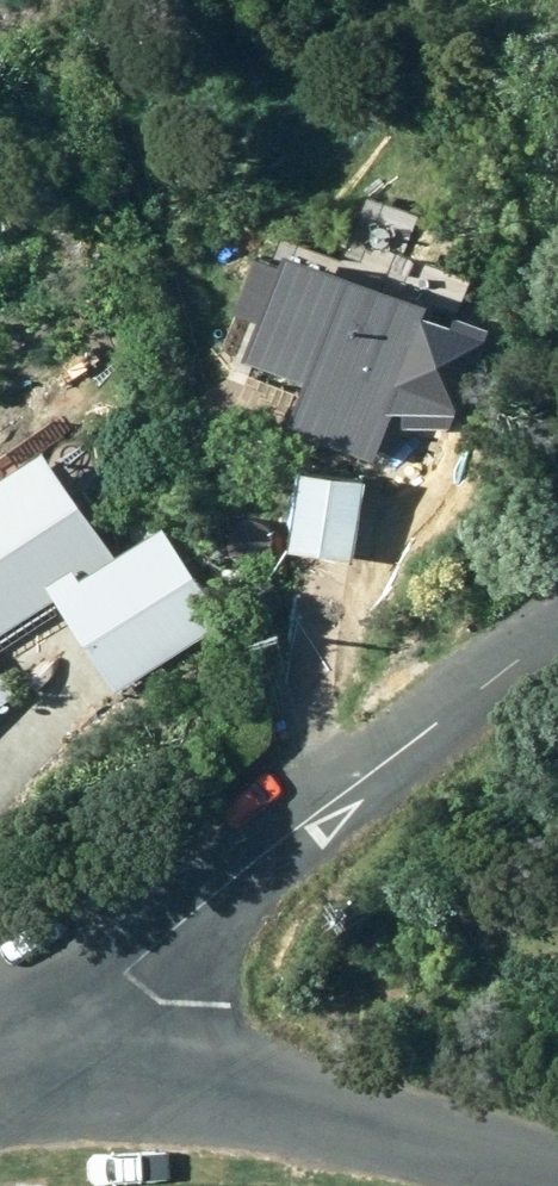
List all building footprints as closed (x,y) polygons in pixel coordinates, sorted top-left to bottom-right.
[(262,396),(337,473),(375,437),(382,442),(409,437),(457,435),(496,335),(442,315),(446,304),(342,263),(344,291),(317,282),(299,324),(309,328),(291,371),(274,364),(262,396)] [(310,481),(296,557),(358,567),(373,491),(310,481)] [(123,699),(231,628),(170,535),(87,589),(80,579),(55,596),(123,699)] [(39,608),(0,548),(0,633),(39,608)] [(16,704),(0,680),(0,715),(16,704)]
